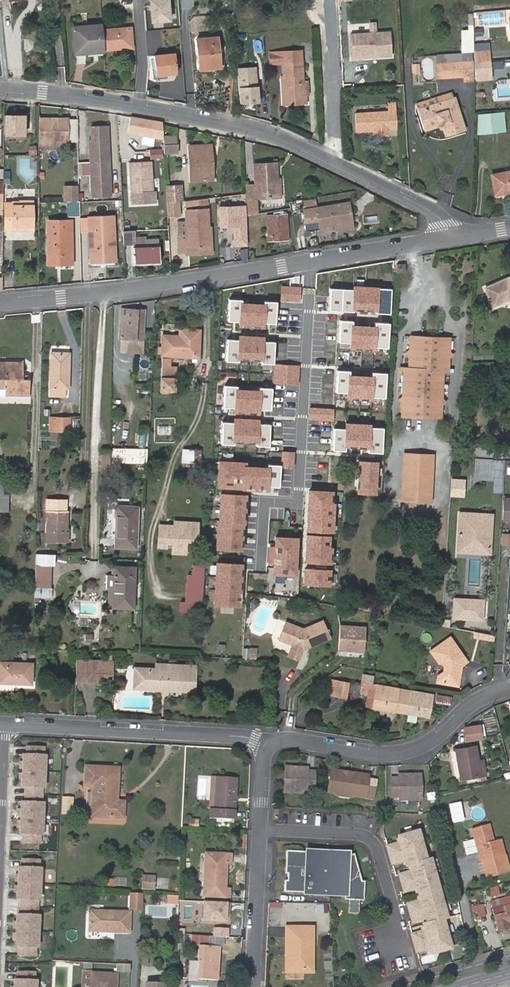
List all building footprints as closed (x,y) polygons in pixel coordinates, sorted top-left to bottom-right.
[(151,25),(171,23),(170,0),(150,0),(151,25)] [(484,11),(484,25),(505,25),(505,11),(484,11)] [(102,29),(101,24),(72,27),(75,54),(104,51),(103,50),(102,29)] [(102,29),(103,50),(134,47),(132,27),(102,29)] [(475,28),(475,41),(484,41),(484,28),(475,28)] [(362,59),(361,57),(361,54),(374,54),(374,56),(391,55),(390,32),(351,34),(353,59),(362,59)] [(197,39),(200,69),(221,67),(219,37),(197,39)] [(155,47),(157,75),(177,74),(174,45),(155,47)] [(237,67),(252,66),(251,45),(236,46),(237,67)] [(284,97),(304,96),(301,52),(272,54),(273,61),(282,60),(284,97)] [(444,64),(471,62),(471,54),(443,56),(444,64)] [(475,55),(475,64),(489,63),(489,54),(475,55)] [(472,81),(471,62),(444,64),(445,78),(462,77),(463,82),(472,81)] [(437,78),(445,78),(444,64),(436,64),(437,78)] [(258,67),(237,68),(239,105),(260,103),(258,67)] [(417,104),(419,109),(455,98),(453,92),(417,104)] [(443,123),(444,128),(446,135),(465,129),(455,98),(419,109),(426,129),(440,124),(443,123)] [(378,130),(378,134),(391,134),(390,130),(397,129),(396,104),(389,105),(389,111),(355,113),(356,131),(373,130),(378,130)] [(27,114),(5,113),(5,135),(27,135),(27,114)] [(503,113),(479,115),(478,133),(505,130),(503,113)] [(117,114),(118,130),(130,132),(131,116),(117,114)] [(156,121),(131,116),(130,132),(154,136),(156,121)] [(68,118),(39,118),(39,142),(68,142),(68,118)] [(108,125),(92,126),(93,139),(90,140),(94,197),(113,196),(111,174),(108,174),(107,161),(110,160),(108,125)] [(164,135),(164,143),(178,143),(177,134),(164,135)] [(178,143),(164,143),(164,152),(178,151),(178,143)] [(192,181),(213,180),(211,145),(190,146),(192,181)] [(152,160),(130,161),(132,192),(154,190),(152,160)] [(257,198),(276,198),(275,179),(278,178),(277,163),(254,164),(256,184),(245,184),(247,215),(257,213),(257,198)] [(496,195),(509,193),(509,171),(492,175),(496,195)] [(66,186),(66,201),(70,201),(80,200),(79,185),(66,186)] [(166,189),(167,202),(178,201),(182,200),(182,188),(166,189)] [(80,200),(70,201),(71,215),(80,214),(80,200)] [(306,210),(317,208),(315,200),(305,202),(306,210)] [(21,225),(33,225),(33,201),(23,201),(23,202),(14,202),(14,204),(6,204),(6,229),(22,229),(21,225)] [(167,202),(168,215),(178,214),(178,201),(167,202)] [(335,224),(352,221),(349,202),(317,208),(306,210),(304,210),(306,223),(318,221),(319,227),(335,224)] [(245,206),(220,206),(221,230),(233,230),(233,247),(246,246),(245,206)] [(189,252),(189,251),(188,248),(210,246),(208,209),(186,211),(187,234),(178,234),(180,253),(189,252)] [(270,240),(288,239),(286,215),(269,216),(270,240)] [(93,260),(114,259),(112,218),(92,218),(93,260)] [(57,257),(72,257),(71,220),(49,221),(50,263),(57,263),(57,257)] [(137,229),(125,229),(126,245),(138,244),(137,229)] [(135,263),(147,263),(147,260),(160,259),(159,239),(147,240),(148,246),(134,247),(135,263)] [(210,246),(188,248),(189,251),(189,252),(189,256),(211,254),(210,246)] [(405,274),(404,265),(395,265),(396,274),(405,274)] [(486,288),(494,306),(508,300),(509,300),(509,278),(486,288)] [(299,301),(300,288),(281,286),(280,300),(299,301)] [(389,314),(391,289),(353,287),(353,290),(330,288),(328,310),(353,311),(353,309),(375,310),(375,313),(389,314)] [(229,299),(228,321),(239,322),(239,326),(263,327),(264,323),(275,324),(276,302),(265,301),(265,305),(240,304),(241,300),(229,299)] [(136,310),(121,308),(119,338),(122,339),(121,351),(136,353),(137,340),(134,340),(136,310)] [(146,310),(136,310),(134,340),(137,340),(136,353),(143,353),(146,310)] [(387,348),(389,323),(374,322),(374,327),(352,326),(352,321),(339,320),(338,342),(350,343),(350,348),(374,349),(374,347),(387,348)] [(170,366),(170,356),(199,358),(200,330),(179,329),(179,336),(163,335),(161,390),(175,391),(176,367),(170,366)] [(238,340),(227,339),(226,361),(237,362),(237,358),(262,360),(262,363),(273,364),(274,342),(263,341),(263,338),(239,336),(238,340)] [(411,417),(415,337),(410,337),(409,368),(404,368),(403,417),(411,417)] [(450,339),(415,337),(411,417),(441,419),(443,371),(448,371),(450,339)] [(65,388),(68,388),(69,354),(52,353),(50,396),(65,396),(65,388)] [(117,353),(114,382),(132,384),(134,355),(117,353)] [(6,395),(29,396),(29,381),(22,381),(22,378),(22,363),(0,362),(0,394),(1,395),(6,395)] [(298,385),(299,366),(281,365),(280,375),(274,375),(274,384),(298,385)] [(385,398),(386,373),(371,373),(371,377),(349,376),(349,371),(337,371),(336,392),(347,392),(347,398),(371,399),(371,398),(385,398)] [(224,386),(223,408),(234,408),(234,412),(259,413),(259,410),(271,410),(272,388),(260,388),(260,391),(236,390),(236,386),(224,386)] [(334,409),(309,408),(309,420),(334,422),(334,409)] [(70,418),(49,418),(49,430),(69,430),(70,418)] [(234,423),(222,422),(221,444),(233,445),(233,441),(257,442),(257,446),(269,446),(270,424),(258,424),(258,420),(234,419),(234,423)] [(382,453),(383,428),(370,428),(370,425),(345,423),(345,429),(333,428),(332,450),(345,451),(345,446),(367,447),(367,452),(382,453)] [(136,447),(116,447),(116,463),(136,463),(136,447)] [(201,463),(202,450),(183,450),(182,465),(201,466),(201,463)] [(293,468),(294,452),(282,451),(281,467),(293,468)] [(101,453),(100,472),(111,472),(111,453),(101,453)] [(400,499),(407,499),(409,454),(402,453),(400,499)] [(409,454),(407,499),(428,500),(430,455),(409,454)] [(375,493),(377,462),(359,461),(357,492),(375,493)] [(219,462),(218,487),(232,487),(232,484),(243,485),(243,489),(267,490),(267,486),(279,487),(280,465),(267,464),(267,468),(245,467),(245,463),(219,462)] [(10,512),(10,494),(4,494),(4,477),(0,477),(0,512),(10,512)] [(332,532),(334,504),(331,503),(331,492),(309,490),(307,530),(332,532)] [(243,495),(219,494),(216,548),(241,550),(243,523),(241,523),(243,495)] [(69,529),(67,529),(67,512),(65,511),(66,500),(47,500),(46,541),(68,541),(69,529)] [(116,547),(135,547),(137,507),(117,506),(116,547)] [(492,515),(460,513),(457,552),(490,554),(492,515)] [(169,527),(160,526),(159,548),(167,548),(167,544),(173,545),(173,549),(173,550),(186,550),(186,542),(197,543),(198,524),(175,523),(174,527),(174,531),(168,531),(169,527)] [(508,534),(501,534),(500,552),(507,552),(508,534)] [(330,563),(331,548),(328,548),(329,536),(307,535),(305,561),(330,563)] [(297,538),(275,537),(275,548),(270,547),(269,563),(274,563),(273,574),(295,575),(297,538)] [(489,560),(490,554),(457,552),(457,558),(489,560)] [(36,553),(36,566),(51,566),(52,554),(36,553)] [(240,564),(215,563),(213,604),(238,605),(240,564)] [(51,566),(36,566),(35,586),(50,586),(51,566)] [(113,607),(133,608),(135,567),(115,567),(115,576),(113,607)] [(180,612),(201,613),(203,568),(193,567),(193,577),(187,577),(185,603),(181,603),(180,612)] [(329,585),(330,570),(305,569),(304,583),(329,585)] [(454,606),(482,607),(483,601),(455,599),(454,606)] [(454,606),(453,618),(482,620),(482,607),(454,606)] [(302,630),(284,623),(277,640),(291,646),(286,657),(297,661),(302,648),(307,646),(310,647),(329,639),(321,622),(302,630)] [(338,650),(365,652),(367,625),(340,623),(338,650)] [(85,633),(85,641),(93,641),(93,632),(85,633)] [(494,636),(480,633),(475,632),(474,637),(494,641),(494,636)] [(431,652),(438,661),(456,664),(462,665),(467,662),(450,638),(431,652)] [(243,650),(242,660),(252,660),(252,650),(243,650)] [(86,678),(100,679),(101,661),(87,661),(76,660),(76,678),(86,678)] [(105,661),(103,683),(112,684),(113,661),(105,661)] [(456,664),(438,661),(439,662),(442,663),(444,667),(443,673),(438,677),(437,683),(458,686),(459,679),(456,676),(457,669),(460,666),(462,665),(456,664)] [(32,677),(33,664),(0,663),(0,676),(32,677)] [(156,669),(135,668),(134,687),(195,690),(196,671),(185,671),(185,665),(156,664),(156,669)] [(330,694),(337,696),(340,681),(332,680),(330,694)] [(340,681),(337,696),(346,697),(348,683),(340,681)] [(408,714),(412,691),(382,686),(375,685),(372,708),(408,714)] [(432,695),(412,691),(408,714),(417,715),(428,717),(432,695)] [(452,696),(437,694),(435,704),(450,706),(452,696)] [(417,715),(408,714),(407,721),(416,722),(417,715)] [(481,738),(479,725),(464,728),(466,741),(481,738)] [(481,775),(479,761),(476,746),(456,750),(460,779),(481,775)] [(45,771),(45,756),(44,755),(44,747),(28,747),(27,755),(24,755),(23,770),(45,771)] [(124,818),(125,801),(116,801),(118,768),(85,766),(84,785),(93,786),(91,816),(124,818)] [(307,767),(286,766),(285,791),(306,792),(306,789),(307,770),(307,767)] [(343,770),(331,768),(328,790),(333,791),(336,788),(352,791),(354,794),(372,797),(373,793),(366,792),(367,779),(368,774),(351,772),(350,773),(344,772),(343,770)] [(44,786),(45,771),(23,770),(23,779),(22,786),(26,786),(26,794),(42,795),(42,786),(44,786)] [(315,771),(307,770),(306,789),(314,789),(315,771)] [(215,808),(209,808),(209,818),(234,819),(236,777),(216,776),(215,808)] [(421,777),(399,777),(399,797),(399,801),(421,801),(421,777)] [(373,793),(375,780),(367,779),(366,792),(373,793)] [(42,818),(43,803),(41,803),(42,795),(26,794),(25,802),(21,802),(21,817),(42,818)] [(459,803),(450,805),(453,822),(463,820),(459,803)] [(42,834),(42,818),(21,817),(20,830),(20,833),(24,833),(23,841),(39,842),(40,834),(42,834)] [(489,825),(473,829),(481,860),(483,860),(488,876),(508,871),(500,840),(493,842),(489,825)] [(418,829),(397,834),(399,840),(386,844),(389,853),(422,843),(418,829)] [(426,858),(422,843),(389,853),(392,862),(404,858),(406,864),(410,863),(426,858)] [(287,880),(286,892),(347,894),(347,899),(366,900),(367,881),(364,881),(356,854),(349,855),(349,854),(323,852),(324,857),(317,856),(317,852),(288,850),(287,873),(290,873),(289,880),(287,880)] [(207,853),(204,896),(229,898),(229,889),(225,888),(226,862),(230,863),(231,854),(207,853)] [(426,858),(410,863),(412,869),(399,872),(402,881),(434,872),(430,857),(426,858)] [(39,884),(40,868),(38,868),(39,860),(23,859),(22,867),(19,867),(18,883),(39,884)] [(434,872),(402,881),(404,890),(417,887),(418,893),(439,887),(434,872)] [(155,876),(143,875),(142,890),(155,890),(155,876)] [(39,899),(39,884),(18,883),(17,892),(17,898),(21,898),(20,907),(37,907),(37,899),(39,899)] [(420,899),(407,903),(410,912),(443,902),(439,887),(418,893),(420,899)] [(142,911),(143,893),(129,892),(128,910),(142,911)] [(509,922),(509,896),(504,898),(506,905),(492,909),(498,931),(509,928),(509,927),(509,923),(509,922)] [(504,898),(490,901),(492,909),(506,905),(504,898)] [(228,902),(204,901),(203,921),(228,921),(228,902)] [(443,902),(410,912),(413,921),(425,917),(427,923),(443,918),(447,917),(443,902)] [(37,931),(38,915),(36,915),(37,907),(20,907),(20,915),(16,915),(16,930),(37,931)] [(128,932),(129,912),(91,911),(90,930),(128,932)] [(447,933),(443,918),(427,923),(423,924),(424,930),(412,933),(414,942),(447,933)] [(291,936),(289,969),(315,970),(315,926),(287,925),(287,936),(291,936)] [(229,928),(213,927),(213,935),(229,936),(229,928)] [(36,947),(37,931),(16,930),(15,942),(15,946),(19,946),(18,954),(34,955),(35,946),(36,947)] [(447,933),(414,942),(417,951),(430,948),(431,953),(451,948),(447,933)] [(215,961),(216,946),(200,946),(198,978),(217,979),(218,961),(215,961)] [(130,973),(131,964),(116,963),(115,972),(130,973)] [(34,981),(32,981),(32,972),(16,972),(16,980),(12,980),(12,986),(33,986),(34,981)] [(117,973),(92,972),(91,986),(117,986),(117,973)]
